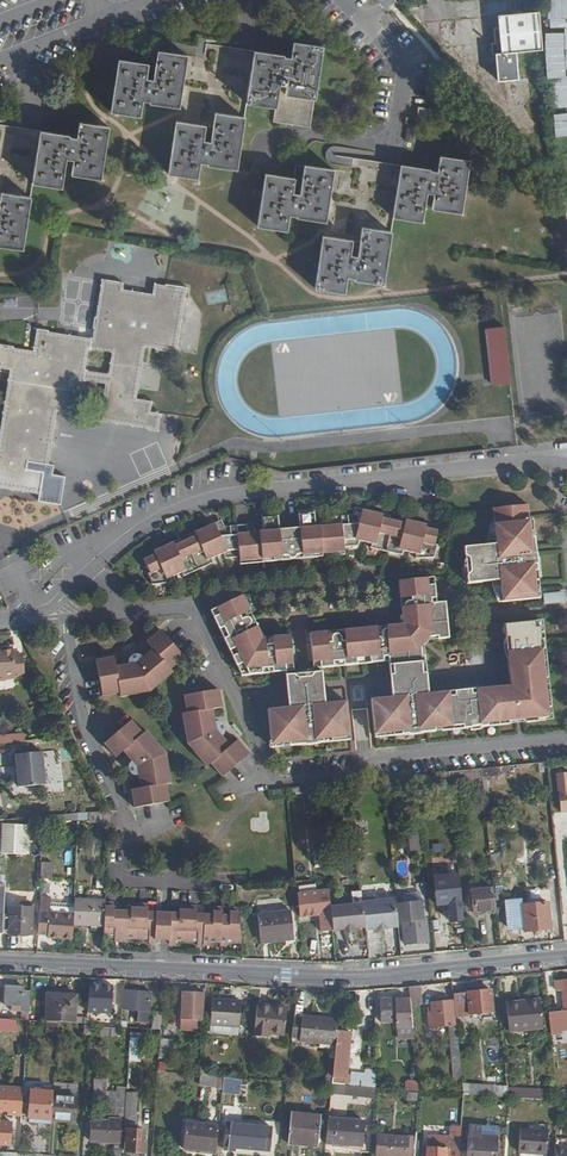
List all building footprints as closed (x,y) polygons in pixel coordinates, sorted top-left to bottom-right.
[(546,26),(563,26),(563,19),(566,19),(566,0),(546,0),(546,26)] [(544,51),(540,12),(500,16),(501,29),(495,29),(497,44),(493,45),(493,56),(498,56),(500,81),(517,80),(515,54),(544,51)] [(324,63),(327,45),(298,40),(293,69),(286,68),(288,54),(259,50),(257,61),(266,62),(265,73),(255,72),(251,101),(281,106),(283,89),(290,90),(290,93),(319,97),(324,63)] [(565,77),(564,68),(566,68),(566,47),(546,48),(547,77),(565,77)] [(175,94),(177,84),(186,85),(191,54),(181,53),(170,51),(161,50),(157,76),(149,75),(151,62),(122,58),(114,111),(143,115),(146,97),(153,98),(153,101),(183,105),(184,95),(175,94)] [(436,119),(435,107),(421,107),(422,120),(436,119)] [(241,167),(249,116),(220,111),(216,132),(208,131),(209,124),(189,120),(188,129),(179,127),(173,171),(201,175),(203,159),(212,160),(211,163),(241,167)] [(103,177),(112,126),(82,121),(77,151),(70,150),(72,136),(63,133),(55,130),(42,131),(41,141),(50,143),(48,153),(39,152),(34,182),(64,187),(66,170),(74,171),(74,173),(103,177)] [(465,211),(473,159),(444,155),(439,185),(432,184),(435,170),(422,168),(405,166),(403,176),(413,177),(411,188),(402,187),(397,215),(427,220),(429,204),(437,205),(437,207),(465,211)] [(321,208),(322,198),(332,200),(337,169),(326,167),(308,164),(303,193),(296,192),(299,177),(268,172),(260,224),(289,228),(292,212),(300,213),(300,217),(329,221),(330,210),(321,208)] [(32,199),(19,197),(5,194),(1,215),(0,214),(0,246),(24,249),(32,199)] [(388,282),(395,230),(380,228),(366,226),(363,247),(355,246),(356,239),(335,235),(334,244),(325,242),(318,284),(347,289),(351,273),(358,275),(358,277),(388,282)] [(67,376),(80,379),(86,346),(110,350),(104,381),(108,381),(107,392),(103,391),(101,402),(105,403),(102,419),(150,427),(149,430),(161,432),(164,415),(152,413),(154,403),(138,401),(147,348),(160,350),(159,353),(179,357),(190,291),(167,287),(167,291),(154,288),(152,298),(124,293),(126,285),(104,282),(98,316),(96,315),(93,327),(96,328),(94,339),(51,331),(51,329),(40,327),(35,354),(26,353),(27,349),(16,347),(16,344),(0,341),(0,363),(14,366),(0,444),(0,487),(39,494),(38,500),(60,504),(65,477),(52,475),(54,463),(42,461),(51,409),(61,411),(67,376)] [(505,328),(486,330),(491,385),(511,383),(505,328)] [(531,502),(495,505),(499,541),(466,544),(467,551),(473,556),(474,564),(469,568),(471,581),(505,577),(506,587),(520,586),(521,593),(540,591),(537,568),(541,568),(541,552),(539,549),(538,543),(535,543),(533,522),(528,522),(528,518),(532,518),(531,502)] [(373,538),(372,543),(403,551),(405,546),(417,550),(417,555),(436,555),(440,542),(437,541),(440,527),(428,524),(429,521),(408,515),(406,519),(385,513),(385,509),(364,504),(362,510),(355,508),(332,511),(332,519),(317,520),(315,505),(300,507),(301,522),(281,524),(279,509),(264,510),(265,526),(249,528),(248,520),(225,523),(218,526),(215,520),(196,530),(197,533),(176,544),(175,540),(156,550),(157,554),(146,559),(153,571),(150,573),(156,585),(174,582),(174,576),(185,571),(187,575),(216,561),(214,556),(225,551),(226,555),(240,553),(241,557),(284,552),(284,548),(304,546),(304,549),(347,545),(347,541),(360,540),(361,535),(373,538)] [(404,578),(406,594),(403,594),(406,618),(428,635),(441,633),(442,636),(453,636),(449,599),(435,600),(434,595),(439,595),(438,582),(431,582),(431,575),(404,578)] [(542,594),(544,605),(565,602),(564,591),(542,594)] [(228,641),(239,664),(244,663),(248,673),(266,672),(266,667),(275,666),(276,671),(290,670),(289,663),(296,662),(293,633),(265,636),(245,594),(212,610),(224,633),(228,631),(232,639),(228,641)] [(553,714),(551,692),(549,688),(545,688),(544,682),(550,682),(549,669),(543,669),(542,658),(548,658),(546,646),(549,645),(547,636),(545,636),(544,624),(538,624),(538,618),(507,621),(513,678),(519,683),(514,687),(493,689),(493,684),(480,685),(480,691),(471,691),(471,687),(459,688),(459,693),(453,693),(453,688),(437,689),(437,693),(419,694),(420,698),(407,699),(407,695),(387,698),(386,695),(375,696),(377,728),(396,727),(397,729),(405,729),(405,732),(424,732),(424,724),(456,721),(456,723),(466,723),(466,725),(473,725),(474,727),(484,727),(491,724),(491,720),(521,717),(520,711),(526,711),(527,716),(553,714)] [(347,659),(347,663),(361,662),(360,654),(373,654),(373,661),(387,659),(386,654),(392,654),(393,668),(430,664),(429,653),(425,653),(424,640),(400,622),(313,630),(316,659),(323,658),(324,665),(337,664),(337,659),(347,659)] [(158,645),(147,653),(144,652),(139,651),(134,657),(134,661),(118,664),(115,655),(97,659),(106,693),(124,689),(125,693),(144,689),(144,686),(154,684),(161,677),(163,679),(177,666),(175,663),(188,651),(165,625),(151,637),(158,645)] [(24,653),(15,654),(14,645),(0,646),(0,677),(6,677),(5,674),(26,672),(24,653)] [(218,718),(214,702),(225,700),(221,683),(186,689),(190,707),(187,707),(189,726),(191,726),(192,736),(200,744),(198,746),(211,761),(214,758),(226,773),(253,750),(241,736),(233,742),(224,732),(226,730),(227,728),(227,725),(226,722),(225,720),(222,718),(218,718)] [(353,731),(350,700),(337,701),(337,703),(319,704),(319,708),(305,709),(305,706),(288,707),(288,706),(272,707),(274,734),(275,736),(291,735),(291,738),(302,737),(302,740),(308,743),(321,742),(320,734),(353,731)] [(164,755),(162,744),(156,739),(157,737),(145,723),(142,726),(131,714),(106,739),(117,751),(123,744),(134,755),(131,758),(131,761),(132,764),(135,768),(140,767),(142,782),(133,784),(138,802),(171,793),(167,775),(170,774),(166,755),(164,755)] [(25,740),(24,733),(8,734),(9,742),(25,740)] [(48,783),(45,750),(18,753),(21,786),(48,783)] [(484,774),(483,765),(451,768),(451,778),(484,774)] [(80,820),(80,812),(46,814),(45,823),(80,820)] [(45,823),(46,814),(35,815),(34,830),(45,831),(45,823)] [(105,829),(105,818),(94,818),(93,829),(105,829)] [(25,854),(26,823),(1,822),(0,843),(0,853),(25,854)] [(474,841),(483,840),(482,828),(473,829),(474,841)] [(39,877),(51,878),(52,862),(40,861),(39,877)] [(446,904),(447,920),(462,919),(460,871),(433,871),(434,904),(446,904)] [(72,911),(73,880),(53,879),(52,910),(72,911)] [(498,908),(496,886),(475,888),(477,910),(498,908)] [(333,905),(332,888),(302,891),(304,914),(323,913),(325,930),(336,929),(333,905)] [(108,900),(108,898),(77,896),(76,913),(76,922),(107,924),(108,900)] [(399,903),(398,897),(376,899),(376,896),(366,896),(366,902),(369,926),(369,928),(380,927),(379,924),(389,923),(389,926),(401,925),(401,919),(399,903)] [(125,942),(126,909),(116,909),(116,901),(108,900),(107,924),(107,936),(119,937),(118,942),(125,942)] [(431,939),(429,917),(426,917),(424,900),(399,903),(401,919),(406,919),(407,941),(403,942),(404,954),(411,953),(410,942),(431,939)] [(141,937),(143,902),(134,901),(133,910),(126,909),(125,942),(131,942),(131,937),(141,937)] [(552,926),(550,901),(524,903),(526,929),(537,928),(537,931),(541,931),(541,927),(552,926)] [(160,938),(161,910),(151,910),(151,902),(143,902),(141,937),(152,938),(152,943),(159,944),(159,938),(160,938)] [(369,926),(366,902),(333,905),(336,929),(369,926)] [(191,939),(192,903),(183,903),(183,911),(175,911),(173,944),(180,945),(180,939),(191,939)] [(206,945),(208,913),(201,912),(202,904),(192,903),(191,939),(200,939),(201,945),(206,945)] [(35,933),(35,905),(12,905),(11,933),(35,933)] [(225,941),(226,905),(218,905),(218,913),(208,913),(206,945),(214,946),(214,940),(225,941)] [(245,942),(241,906),(233,905),(233,913),(227,913),(227,905),(226,905),(225,941),(225,946),(236,947),(237,942),(245,942)] [(297,935),(295,909),(260,911),(262,937),(297,935)] [(173,944),(175,911),(161,910),(160,938),(173,938),(173,944)] [(76,922),(76,913),(41,911),(40,932),(50,933),(50,936),(75,937),(76,922)] [(385,927),(385,937),(395,937),(395,927),(385,927)] [(426,999),(424,981),(413,982),(414,994),(415,1000),(426,999)] [(115,1011),(116,983),(98,982),(97,1010),(115,1011)] [(33,1010),(34,991),(27,990),(28,985),(8,985),(7,1003),(26,1004),(26,1009),(33,1010)] [(208,1017),(210,989),(188,988),(185,1021),(192,1022),(193,1015),(208,1017)] [(498,1011),(496,988),(459,991),(461,1014),(498,1011)] [(154,1009),(154,990),(128,989),(127,1008),(143,1009),(143,1015),(153,1016),(153,1009),(154,1009)] [(79,1019),(81,993),(51,991),(50,1017),(63,1018),(79,1019)] [(415,1000),(414,994),(385,996),(387,1018),(401,1018),(401,1025),(417,1025),(415,1000)] [(243,1024),(245,999),(217,996),(215,1021),(243,1024)] [(549,1025),(546,996),(530,997),(530,999),(512,1001),(515,1028),(549,1025)] [(460,1029),(457,997),(435,999),(436,1009),(433,1009),(435,1023),(452,1022),(457,1060),(465,1059),(462,1028),(460,1029)] [(289,1031),(292,1004),(262,999),(258,1032),(272,1034),(273,1028),(289,1031)] [(554,1008),(556,1030),(566,1029),(565,1018),(566,1018),(566,1007),(554,1008)] [(166,1025),(167,1008),(159,1008),(157,1024),(166,1025)] [(342,1028),(343,1017),(308,1013),(305,1038),(340,1043),(342,1028)] [(62,1026),(63,1018),(50,1017),(33,1016),(32,1024),(62,1026)] [(17,1031),(17,1018),(0,1017),(0,1031),(17,1031)] [(116,1035),(117,1026),(100,1026),(99,1035),(116,1035)] [(347,1083),(352,1029),(342,1028),(340,1043),(336,1082),(347,1083)] [(129,1031),(128,1061),(141,1061),(141,1031),(129,1031)] [(176,1056),(178,1036),(165,1035),(164,1055),(176,1056)] [(381,1085),(380,1067),(369,1067),(369,1070),(355,1070),(354,1083),(355,1083),(381,1085)] [(127,1110),(129,1081),(120,1081),(120,1076),(112,1076),(112,1071),(100,1071),(97,1107),(127,1110)] [(243,1082),(244,1073),(227,1072),(226,1081),(243,1082)] [(423,1088),(422,1076),(406,1075),(406,1086),(423,1088)] [(82,1089),(83,1081),(59,1079),(58,1087),(82,1089)] [(513,1094),(512,1082),(467,1079),(469,1091),(485,1092),(510,1094),(513,1094)] [(349,1091),(350,1083),(347,1083),(336,1082),(335,1090),(349,1091)] [(380,1093),(381,1085),(355,1083),(354,1091),(380,1093)] [(26,1114),(28,1085),(15,1084),(13,1113),(26,1114)] [(56,1117),(58,1092),(58,1089),(35,1087),(33,1115),(56,1117)] [(138,1113),(141,1088),(130,1087),(128,1112),(138,1113)] [(554,1097),(555,1088),(536,1087),(536,1095),(554,1097)] [(80,1119),(82,1093),(58,1092),(56,1117),(80,1119)] [(510,1104),(510,1094),(485,1092),(485,1103),(510,1104)] [(320,1140),(322,1112),(293,1111),(290,1139),(320,1140)] [(123,1139),(125,1115),(110,1114),(110,1117),(98,1116),(97,1123),(94,1123),(94,1137),(123,1139)] [(369,1143),(370,1119),(341,1116),(339,1141),(369,1143)] [(17,1121),(7,1120),(7,1118),(0,1118),(0,1140),(16,1141),(17,1121)] [(221,1147),(223,1122),(191,1120),(188,1145),(221,1147)] [(241,1146),(243,1122),(228,1121),(226,1145),(241,1146)] [(270,1148),(272,1124),(243,1122),(241,1146),(270,1148)] [(504,1132),(488,1131),(488,1123),(475,1122),(474,1155),(503,1155),(504,1132)] [(467,1123),(457,1123),(455,1147),(433,1145),(432,1155),(465,1155),(467,1123)] [(149,1150),(150,1136),(146,1135),(146,1127),(131,1126),(129,1149),(149,1150)] [(553,1151),(554,1128),(526,1126),(525,1150),(553,1151)] [(421,1135),(384,1132),(383,1148),(395,1149),(395,1154),(418,1155),(420,1155),(421,1135)] [(124,1141),(116,1141),(116,1155),(123,1155),(124,1141)]
